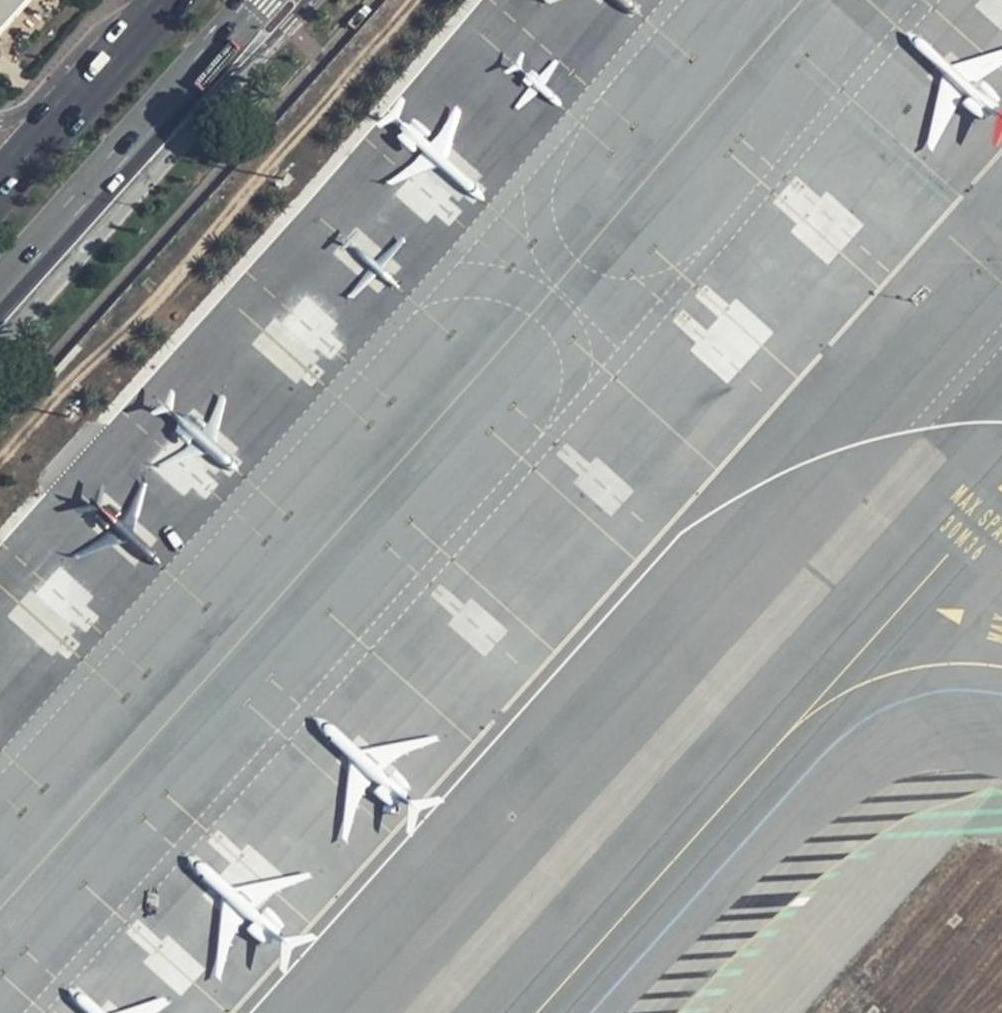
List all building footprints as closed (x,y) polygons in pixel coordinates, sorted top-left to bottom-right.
[(30,0),(0,0),(0,34),(30,0)]
